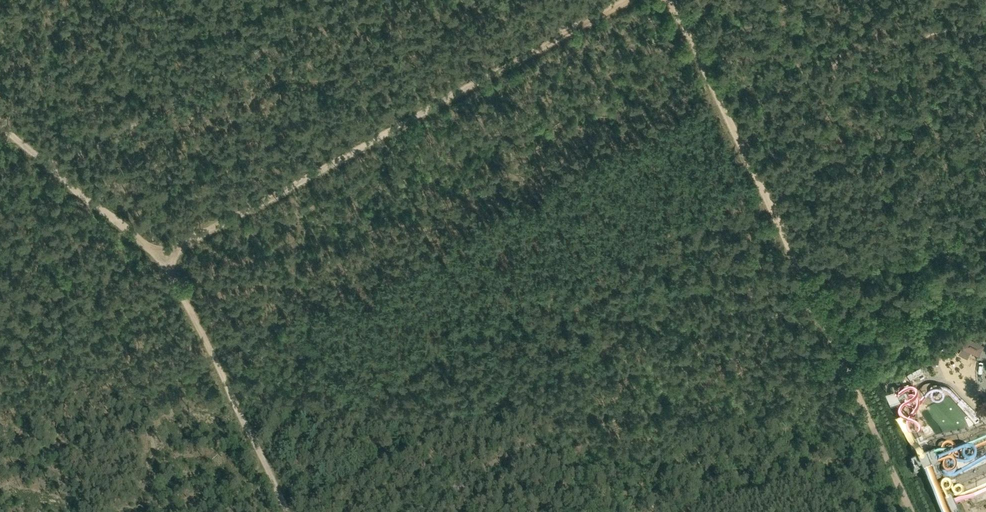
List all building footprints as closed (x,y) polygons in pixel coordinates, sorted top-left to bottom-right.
[(964,342),(961,348),(979,357),(984,346),(981,344),(967,337),(964,342)] [(895,387),(885,391),(890,402),(900,398),(900,397),(901,396),(908,392),(906,389),(905,388),(897,392),(896,389),(895,387)] [(933,428),(927,432),(931,439),(937,436),(933,428)] [(921,467),(918,468),(923,480),(927,478),(932,476),(936,484),(939,483),(942,482),(938,474),(940,473),(939,471),(937,468),(935,463),(934,461),(923,466),(921,467)]
